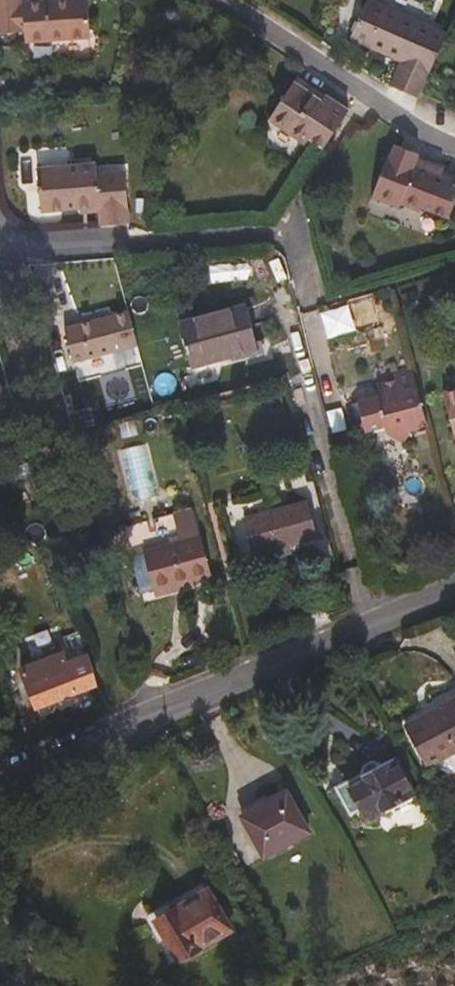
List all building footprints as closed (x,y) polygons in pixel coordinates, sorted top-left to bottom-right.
[(88,0),(41,0),(22,1),(22,0),(0,0),(0,33),(25,32),(25,41),(91,37),(88,0)] [(447,34),(370,0),(368,0),(352,38),(402,60),(391,85),(418,98),(447,34)] [(324,147),(349,110),(332,99),(328,105),(294,82),(269,120),(306,145),(311,138),(324,147)] [(443,169),(417,159),(415,165),(441,175),(443,169)] [(129,224),(126,172),(97,174),(96,164),(37,168),(40,212),(80,209),(99,208),(99,214),(100,226),(129,224)] [(454,203),(454,180),(441,175),(415,165),(400,205),(421,212),(422,209),(449,219),(454,203)] [(318,311),(325,337),(353,329),(346,304),(318,311)] [(257,349),(246,306),(179,323),(190,366),(257,349)] [(133,311),(66,319),(72,368),(117,363),(115,350),(138,347),(133,311)] [(427,426),(412,368),(393,374),(395,380),(377,385),(380,396),(352,404),(360,432),(384,426),(386,433),(403,442),(409,431),(427,426)] [(442,395),(454,436),(454,391),(442,395)] [(314,537),(304,501),(244,518),(254,554),(314,537)] [(200,537),(193,510),(173,515),(181,542),(200,537)] [(211,574),(200,537),(181,542),(145,552),(155,590),(211,574)] [(35,702),(97,685),(88,653),(66,660),(64,651),(24,663),(35,702)] [(401,720),(424,762),(454,745),(454,690),(401,720)] [(414,793),(392,754),(380,761),(373,757),(369,756),(365,757),(362,761),(361,765),(361,772),(342,782),(358,810),(364,821),(414,793)] [(358,810),(342,782),(332,788),(347,816),(358,810)] [(309,831),(286,791),(240,817),(263,857),(309,831)] [(179,960),(230,930),(208,890),(156,920),(179,960)]
